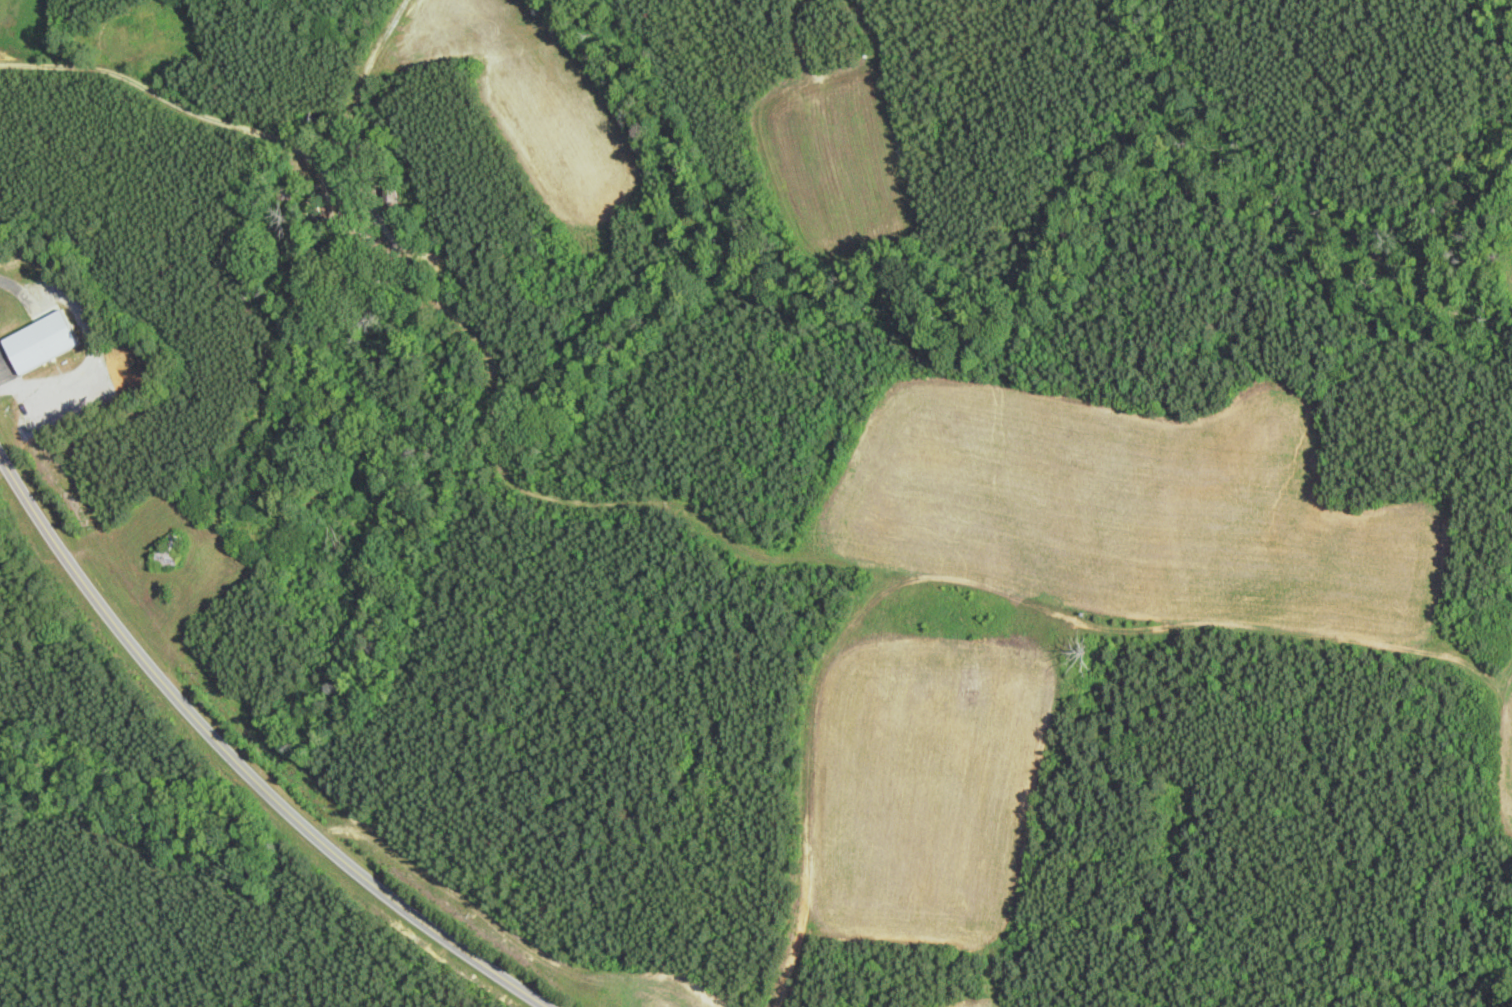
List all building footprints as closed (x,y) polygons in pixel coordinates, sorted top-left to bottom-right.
[(308,120),(317,124),(321,114),(312,110),(308,120)] [(0,339),(0,342),(15,375),(61,353),(48,325),(32,332),(29,326),(0,339)] [(182,538),(170,535),(165,552),(153,549),(150,562),(175,568),(182,538)]
